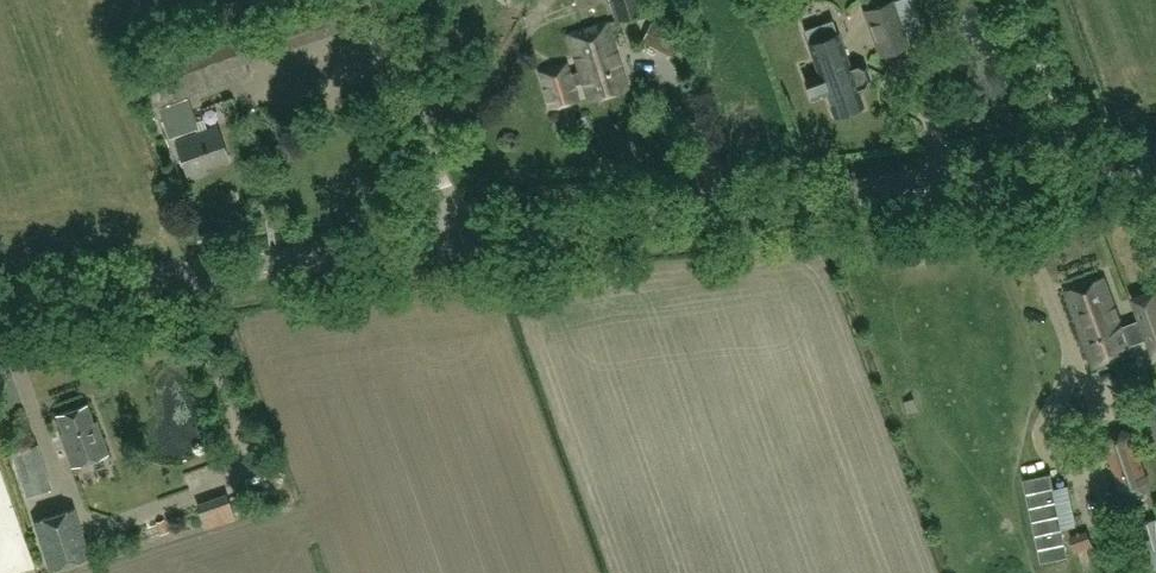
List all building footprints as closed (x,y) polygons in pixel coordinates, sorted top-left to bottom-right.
[(206,37),(140,60),(156,105),(247,73),(240,51),(338,17),(332,0),(291,0),(204,31),(206,37)] [(567,16),(592,10),(590,0),(563,0),(567,16)] [(612,21),(642,12),(639,0),(606,0),(612,21)] [(861,10),(878,54),(907,43),(891,0),(887,0),(861,10)] [(847,64),(847,63),(846,63),(834,32),(833,32),(828,18),(801,29),(806,42),(805,42),(817,74),(802,80),(809,98),(825,92),(834,115),(863,104),(857,89),(865,86),(869,79),(864,66),(856,62),(848,65),(847,63),(847,64)] [(568,34),(579,72),(570,75),(565,61),(537,69),(549,108),(577,100),(573,86),(583,83),(588,100),(626,88),(606,23),(568,34)] [(641,41),(664,53),(674,35),(651,23),(641,41)] [(157,107),(167,136),(197,126),(187,97),(157,107)] [(215,125),(173,139),(185,173),(189,172),(190,175),(203,170),(202,167),(226,158),(215,125)] [(1114,307),(1103,278),(1065,292),(1094,368),(1131,354),(1128,346),(1146,339),(1151,356),(1155,354),(1155,289),(1129,298),(1137,320),(1121,326),(1114,307)] [(903,402),(907,413),(917,410),(913,398),(903,402)] [(56,415),(62,433),(59,434),(70,466),(106,454),(95,422),(92,423),(86,405),(56,415)] [(1103,444),(1120,492),(1129,497),(1144,492),(1148,483),(1132,437),(1122,429),(1107,434),(1103,444)] [(39,444),(9,452),(25,497),(52,489),(39,444)] [(266,477),(280,472),(276,461),(262,466),(266,477)] [(231,487),(201,500),(212,526),(242,513),(231,487)] [(35,520),(50,567),(89,555),(74,508),(35,520)] [(1130,525),(1145,570),(1155,566),(1155,516),(1130,525)] [(156,522),(161,534),(168,531),(164,519),(156,522)] [(1076,552),(1093,545),(1087,528),(1070,535),(1076,552)]
